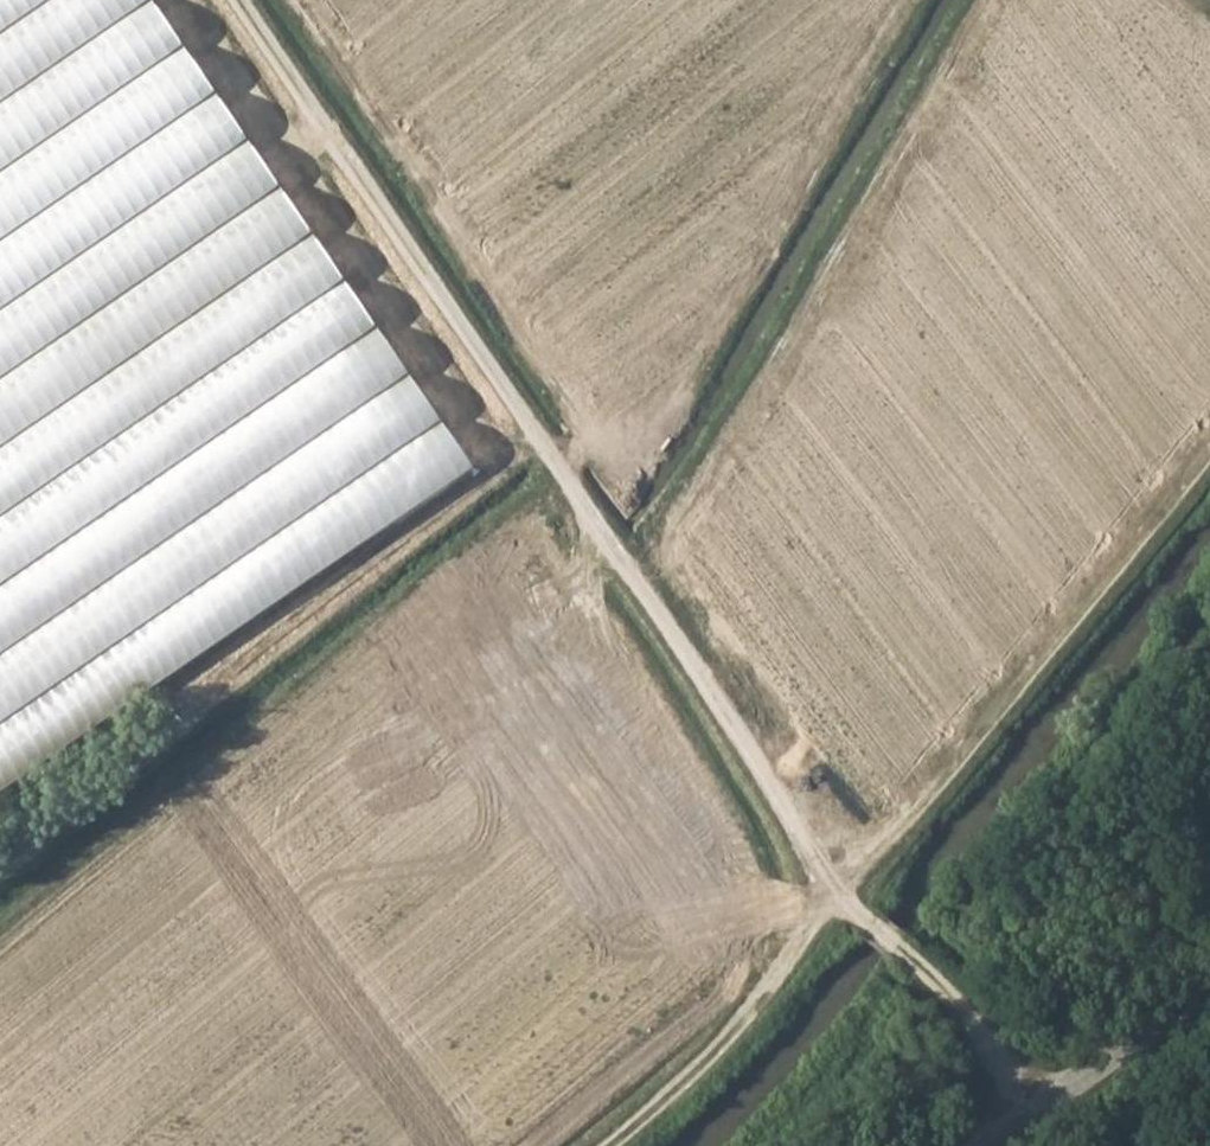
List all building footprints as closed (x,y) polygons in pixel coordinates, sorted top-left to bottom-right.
[(140,0),(0,0),(0,798),(469,477),(140,0)]
